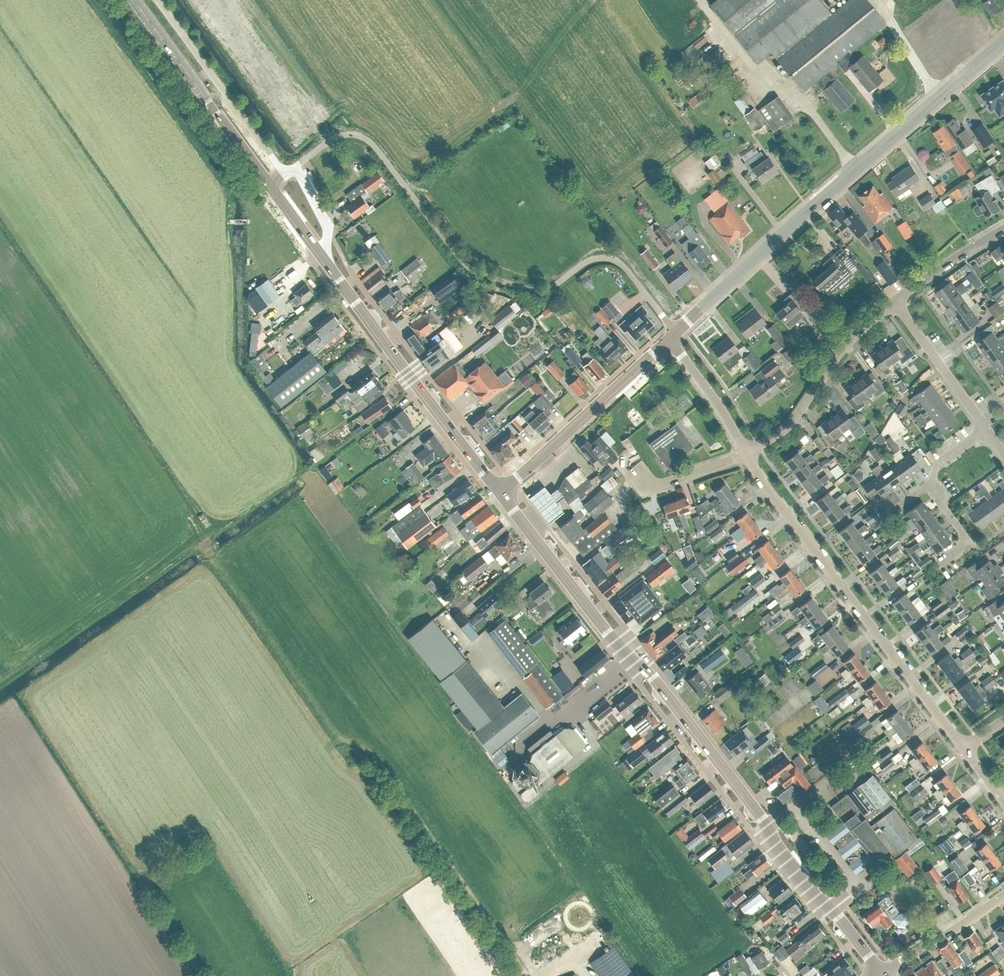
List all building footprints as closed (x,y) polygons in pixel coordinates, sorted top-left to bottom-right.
[(831,13),(820,0),(714,0),(709,5),(756,63),(770,52),(802,91),(814,81),(841,112),(855,99),(829,70),(837,63),(844,72),(850,67),(869,90),(882,80),(862,55),(856,60),(849,53),(886,23),(867,0),(847,0),(831,13)] [(706,32),(684,46),(694,61),(716,47),(706,32)] [(876,42),(881,48),(887,43),(882,37),(876,42)] [(1003,80),(981,95),(990,109),(1002,101),(1003,104),(1003,81),(1003,80)] [(708,97),(702,89),(687,100),(693,108),(708,97)] [(757,110),(773,132),(793,117),(777,95),(757,110)] [(743,114),(751,109),(741,96),(734,101),(743,114)] [(753,107),(751,109),(743,114),(743,115),(754,131),(765,125),(753,107)] [(962,131),(953,118),(944,125),(961,150),(974,141),(965,129),(962,131)] [(983,122),(972,130),(984,148),(995,140),(983,122)] [(971,167),(955,143),(943,126),(934,132),(939,139),(938,140),(945,150),(950,147),(954,153),(949,157),(960,173),(971,167)] [(345,151),(340,155),(345,162),(350,158),(345,151)] [(761,181),(777,170),(767,157),(765,159),(760,152),(743,163),(749,171),(752,168),(761,181)] [(704,162),(710,170),(707,173),(714,183),(729,171),(715,153),(704,162)] [(987,161),(989,165),(996,160),(994,157),(987,161)] [(910,185),(920,178),(911,165),(892,177),(894,179),(888,183),(896,196),(911,186),(910,185)] [(993,171),(990,166),(983,170),(986,175),(993,171)] [(361,183),(345,195),(349,200),(351,202),(346,206),(354,217),(364,210),(367,214),(375,208),(371,204),(369,206),(364,199),(370,195),(367,192),(383,180),(381,177),(377,172),(361,183)] [(973,206),(973,209),(976,215),(979,216),(985,212),(987,217),(1000,209),(993,197),(994,196),(993,193),(1000,188),(992,174),(983,180),(976,184),(979,190),(982,194),(976,198),(979,203),(973,206)] [(947,190),(941,181),(934,186),(940,195),(947,190)] [(659,195),(665,191),(661,185),(655,190),(659,195)] [(880,194),(874,185),(859,195),(866,204),(864,206),(875,222),(888,213),(887,211),(893,207),(882,192),(880,194)] [(950,192),(956,201),(963,196),(957,187),(950,192)] [(932,205),(936,202),(930,193),(919,200),(925,209),(932,205)] [(952,201),(949,196),(944,200),(946,204),(952,201)] [(936,202),(932,205),(933,208),(936,212),(937,213),(946,207),(941,200),(941,199),(936,202)] [(715,214),(709,218),(728,243),(738,235),(740,238),(750,230),(743,221),(727,201),(713,211),(715,214)] [(670,203),(659,212),(667,223),(678,214),(670,203)] [(839,205),(828,214),(842,229),(847,225),(858,237),(865,232),(868,229),(857,216),(853,211),(848,216),(839,205)] [(929,216),(936,212),(933,208),(926,212),(929,216)] [(900,221),(909,235),(918,229),(909,215),(900,221)] [(676,221),(682,229),(688,224),(682,217),(676,221)] [(655,221),(649,226),(652,231),(664,247),(671,242),(655,221)] [(688,224),(682,229),(688,238),(681,243),(688,252),(700,267),(710,260),(706,255),(711,251),(696,232),(695,233),(688,224)] [(871,242),(880,253),(880,254),(892,245),(884,233),(871,242)] [(378,241),(368,248),(381,265),(390,258),(378,241)] [(1001,245),(991,252),(997,261),(1003,257),(1003,259),(1003,242),(1001,245)] [(841,247),(824,263),(828,268),(813,280),(826,295),(841,281),(836,276),(842,270),(841,268),(845,265),(850,271),(857,265),(841,247)] [(639,253),(651,268),(658,263),(646,248),(639,253)] [(680,259),(680,260),(674,252),(665,259),(671,267),(683,282),(693,275),(680,259)] [(418,260),(425,268),(428,265),(422,257),(418,260)] [(425,268),(418,260),(416,258),(400,270),(408,281),(409,280),(419,272),(425,268)] [(876,266),(889,285),(898,279),(884,259),(876,266)] [(967,263),(959,268),(962,272),(970,282),(971,282),(977,277),(969,267),(967,263)] [(980,270),(975,263),(971,266),(976,273),(980,270)] [(379,267),(361,279),(371,293),(389,281),(379,267)] [(683,282),(671,267),(662,274),(674,290),(683,282)] [(431,290),(439,301),(462,285),(454,274),(431,290)] [(591,284),(590,278),(586,276),(584,276),(582,274),(576,278),(579,282),(581,280),(581,285),(586,287),(591,284)] [(948,277),(932,288),(935,292),(943,302),(965,285),(963,282),(955,287),(951,281),(948,277)] [(982,284),(977,277),(971,282),(976,288),(982,284)] [(279,295),(268,278),(254,288),(266,305),(279,295)] [(313,293),(305,283),(293,293),(295,296),(290,299),(296,306),(301,302),(313,293)] [(979,289),(983,293),(989,288),(984,283),(979,289)] [(996,298),(1003,292),(1003,285),(1003,284),(992,292),(996,298)] [(968,289),(965,285),(943,302),(950,312),(965,300),(961,295),(968,289)] [(389,288),(375,299),(384,312),(405,296),(399,288),(393,293),(389,288)] [(796,306),(800,301),(792,292),(782,300),(785,304),(775,313),(783,322),(798,309),(796,306)] [(990,306),(995,300),(991,297),(986,303),(990,306)] [(610,319),(618,312),(619,312),(609,300),(600,308),(610,319)] [(970,307),(965,300),(950,312),(957,322),(980,305),(977,301),(970,307)] [(997,301),(996,301),(988,307),(995,317),(1003,311),(997,301)] [(489,320),(490,322),(497,330),(515,314),(507,305),(489,320)] [(646,311),(641,305),(618,325),(624,331),(626,329),(635,339),(652,323),(644,314),(646,311)] [(980,305),(957,322),(964,332),(980,320),(975,314),(982,309),(980,305)] [(811,306),(810,307),(804,311),(823,336),(829,331),(811,306)] [(552,312),(548,307),(541,313),(545,318),(552,312)] [(600,308),(599,308),(595,312),(605,324),(610,320),(600,308)] [(275,312),(280,318),(283,316),(277,310),(275,312)] [(755,310),(736,324),(746,337),(765,322),(755,310)] [(415,332),(405,339),(418,356),(431,346),(424,337),(442,325),(432,311),(411,325),(415,332)] [(269,372),(268,373),(261,378),(266,386),(281,405),(325,370),(313,356),(346,330),(332,312),(320,322),(317,321),(314,323),(314,326),(313,327),(316,331),(302,342),(309,351),(274,379),(269,372)] [(802,326),(806,331),(811,328),(806,322),(802,326)] [(531,331),(538,337),(544,331),(537,324),(531,331)] [(772,324),(767,328),(766,329),(774,340),(769,344),(775,351),(786,342),(772,324)] [(977,343),(984,353),(1003,338),(1003,332),(997,338),(992,332),(996,329),(992,324),(978,333),(982,339),(977,343)] [(251,345),(260,347),(264,330),(255,327),(253,336),(251,345)] [(502,337),(496,329),(480,342),(485,349),(493,342),(494,343),(502,337)] [(576,334),(580,339),(584,336),(580,331),(576,334)] [(605,332),(600,337),(618,356),(627,348),(615,335),(611,338),(605,332)] [(443,338),(441,340),(436,333),(431,337),(435,344),(418,357),(429,371),(448,357),(454,352),(443,338)] [(736,348),(726,336),(712,347),(728,368),(737,361),(736,360),(741,356),(750,368),(757,363),(749,351),(748,351),(743,345),(737,350),(736,348)] [(618,356),(600,337),(594,342),(600,348),(597,352),(609,364),(618,356)] [(984,353),(991,362),(1003,353),(1003,348),(1002,345),(1003,344),(1003,338),(984,353)] [(898,358),(901,363),(914,354),(906,343),(898,349),(892,339),(881,347),(892,362),(898,358)] [(760,364),(763,362),(750,344),(747,346),(760,364)] [(571,347),(564,353),(575,365),(581,360),(571,347)] [(892,362),(881,347),(871,354),(878,364),(873,367),(881,377),(890,371),(887,366),(892,362)] [(781,354),(786,360),(787,359),(790,362),(794,358),(792,355),(793,355),(787,348),(781,354)] [(991,362),(998,372),(1003,368),(1003,353),(991,362)] [(265,363),(265,362),(259,354),(249,361),(258,374),(267,367),(268,369),(270,368),(268,365),(267,366),(265,363)] [(595,381),(605,373),(592,358),(583,365),(595,381)] [(758,383),(752,387),(749,390),(760,404),(780,389),(775,383),(785,375),(773,360),(753,376),(758,383)] [(563,374),(556,365),(552,361),(545,367),(556,380),(563,374)] [(467,376),(456,362),(434,379),(449,398),(468,384),(483,403),(503,387),(504,387),(496,377),(485,362),(467,376)] [(532,367),(516,377),(521,384),(527,380),(529,382),(538,376),(532,367)] [(331,369),(323,376),(333,388),(341,382),(336,374),(334,372),(332,370),(331,369)] [(345,387),(333,396),(337,402),(344,397),(347,394),(352,401),(378,381),(375,378),(377,377),(372,370),(351,387),(355,392),(350,392),(349,391),(348,391),(345,387)] [(503,371),(496,377),(504,387),(503,387),(504,389),(512,382),(503,371)] [(579,395),(587,387),(585,385),(586,385),(578,375),(578,376),(574,371),(569,375),(573,380),(568,384),(572,390),(574,389),(579,395)] [(871,371),(867,375),(866,373),(855,380),(867,396),(872,392),(875,396),(884,389),(871,371)] [(895,384),(901,393),(907,389),(900,379),(895,384)] [(855,380),(847,386),(845,388),(852,398),(848,401),(855,411),(864,404),(861,400),(867,396),(855,380)] [(378,381),(352,401),(352,402),(353,401),(355,402),(357,403),(363,398),(367,403),(384,389),(378,381)] [(534,392),(540,387),(536,381),(530,386),(534,392)] [(921,404),(937,393),(930,383),(914,395),(909,399),(912,403),(917,399),(921,404)] [(690,403),(695,399),(689,390),(684,393),(690,403)] [(531,409),(523,417),(528,423),(529,422),(538,432),(550,421),(546,417),(551,412),(548,409),(553,405),(542,393),(536,398),(542,404),(539,407),(542,411),(541,412),(537,415),(531,409)] [(925,410),(920,413),(915,418),(917,422),(944,403),(937,393),(921,404),(925,410)] [(385,397),(376,403),(361,413),(367,422),(382,412),(383,413),(387,410),(386,409),(391,406),(385,397)] [(892,398),(887,402),(891,408),(896,404),(892,398)] [(894,412),(901,417),(907,407),(899,403),(894,412)] [(944,403),(917,422),(920,426),(931,418),(935,424),(951,412),(944,403)] [(842,432),(845,436),(860,425),(853,415),(849,418),(841,408),(831,416),(842,432)] [(486,409),(469,423),(475,431),(493,418),(486,409)] [(387,421),(388,423),(394,430),(396,429),(402,437),(413,428),(406,418),(407,417),(402,410),(387,421)] [(951,412),(935,424),(939,429),(933,433),(936,437),(942,433),(958,422),(951,412)] [(306,422),(309,426),(317,421),(313,416),(305,421),(306,422)] [(831,416),(821,424),(828,433),(823,437),(831,447),(840,440),(837,436),(842,432),(831,416)] [(493,418),(475,431),(482,439),(499,426),(493,418)] [(523,428),(513,418),(508,422),(518,433),(523,428)] [(901,425),(896,418),(891,422),(896,429),(901,425)] [(343,425),(347,434),(355,430),(351,421),(343,425)] [(306,422),(296,428),(302,437),(313,431),(309,426),(306,422)] [(383,426),(381,423),(374,428),(382,438),(389,433),(383,426)] [(676,423),(649,443),(666,466),(693,446),(676,423)] [(872,425),(867,429),(872,436),(877,432),(872,425)] [(503,439),(490,449),(501,464),(513,455),(509,450),(511,448),(507,444),(515,437),(510,430),(501,437),(503,439)] [(631,433),(624,436),(630,450),(637,447),(631,433)] [(873,440),(875,441),(877,443),(879,445),(885,440),(883,438),(880,434),(879,433),(875,438),(873,440)] [(433,434),(422,442),(426,447),(415,455),(422,464),(433,456),(437,461),(448,453),(433,434)] [(587,440),(578,447),(592,462),(597,458),(603,465),(608,460),(610,463),(618,457),(609,447),(599,435),(591,443),(592,443),(591,444),(587,440)] [(826,446),(818,435),(812,440),(820,450),(826,446)] [(895,435),(891,440),(898,446),(902,441),(895,435)] [(944,450),(950,446),(946,440),(940,444),(944,450)] [(318,443),(313,446),(318,457),(323,455),(318,443)] [(868,451),(873,457),(878,453),(873,447),(868,451)] [(911,476),(921,469),(911,453),(905,457),(899,450),(895,452),(911,476)] [(797,451),(784,461),(792,471),(805,461),(806,463),(813,457),(812,456),(810,453),(803,459),(797,451)] [(897,463),(891,467),(901,483),(911,476),(895,452),(891,455),(897,463)] [(460,470),(449,455),(436,464),(441,470),(428,479),(434,488),(460,470)] [(330,461),(336,469),(341,465),(335,457),(330,461)] [(805,461),(792,471),(800,481),(813,471),(814,473),(821,467),(818,463),(811,469),(806,463),(805,461)] [(857,466),(852,461),(847,465),(852,471),(857,466)] [(412,476),(416,481),(423,476),(413,462),(406,467),(412,476)] [(879,463),(876,466),(892,490),(901,483),(891,467),(885,471),(879,463)] [(829,470),(835,478),(843,472),(837,464),(829,470)] [(319,469),(326,479),(332,475),(324,465),(319,469)] [(578,466),(565,476),(564,477),(557,490),(564,498),(574,512),(582,505),(576,497),(592,484),(578,466)] [(871,481),(863,486),(870,496),(878,491),(881,496),(892,490),(876,466),(872,469),(877,476),(871,481)] [(599,475),(604,480),(613,471),(608,467),(599,475)] [(813,471),(800,481),(808,492),(820,482),(821,483),(829,478),(826,473),(818,479),(814,473),(813,471)] [(988,477),(992,483),(999,478),(995,472),(988,477)] [(751,497),(761,491),(752,474),(742,480),(751,497)] [(856,474),(851,477),(855,483),(860,480),(856,474)] [(583,504),(584,505),(583,506),(582,505),(574,512),(571,515),(572,516),(559,526),(571,541),(584,556),(617,527),(604,512),(603,512),(601,510),(613,500),(606,492),(617,483),(611,475),(600,485),(603,488),(583,504)] [(416,481),(412,476),(407,480),(411,485),(416,481)] [(336,478),(329,483),(327,484),(335,494),(343,488),(336,478)] [(851,478),(846,482),(851,489),(857,485),(851,478)] [(457,487),(447,495),(448,497),(455,505),(465,497),(467,500),(477,492),(467,479),(457,487)] [(701,503),(694,505),(698,515),(699,517),(713,507),(732,493),(724,483),(714,491),(719,498),(717,500),(715,498),(709,502),(704,506),(701,503)] [(544,486),(529,498),(549,524),(563,512),(557,504),(564,498),(557,490),(556,489),(553,491),(550,493),(544,486)] [(979,488),(983,494),(987,499),(998,515),(1003,511),(1003,503),(997,492),(991,496),(987,491),(983,486),(979,488)] [(853,490),(861,500),(865,497),(857,487),(853,490)] [(983,494),(979,488),(975,491),(979,497),(980,497),(983,494)] [(836,502),(837,503),(844,498),(841,494),(834,499),(828,492),(815,501),(823,512),(836,502)] [(478,493),(457,509),(463,517),(484,502),(478,493)] [(732,493),(713,507),(716,512),(721,508),(725,513),(729,511),(739,503),(732,493)] [(414,510),(420,505),(422,504),(416,496),(409,502),(414,510)] [(686,496),(674,500),(684,527),(688,526),(683,511),(690,508),(686,496)] [(987,499),(977,506),(989,522),(998,515),(987,499)] [(674,500),(662,505),(667,517),(674,514),(679,529),(684,527),(674,500)] [(929,511),(922,501),(906,512),(910,518),(903,524),(906,527),(929,511)] [(836,502),(823,512),(831,522),(843,513),(844,514),(852,508),(849,504),(841,509),(837,503),(836,502)] [(989,522),(977,506),(972,510),(968,504),(964,507),(968,513),(979,529),(989,522)] [(420,505),(414,510),(391,526),(406,547),(412,543),(416,540),(435,526),(420,505)] [(466,525),(459,530),(467,540),(469,539),(474,535),(497,518),(487,505),(464,523),(466,525)] [(398,519),(406,514),(401,507),(394,513),(398,519)] [(740,525),(730,533),(733,537),(753,521),(746,511),(736,519),(740,525)] [(879,517),(875,511),(866,518),(870,523),(879,517)] [(929,511),(906,527),(909,531),(916,526),(920,532),(936,521),(929,511)] [(699,517),(698,515),(692,517),(697,531),(703,529),(702,527),(699,517)] [(715,518),(702,527),(706,533),(719,524),(715,518)] [(483,535),(474,542),(480,549),(489,542),(505,528),(500,521),(483,535)] [(753,521),(733,537),(736,540),(746,533),(751,539),(761,531),(753,521)] [(936,521),(920,532),(924,538),(917,543),(920,547),(943,530),(936,521)] [(851,522),(838,531),(846,542),(859,532),(860,533),(867,528),(866,527),(864,524),(857,529),(851,522)] [(665,526),(670,534),(676,531),(671,523),(665,526)] [(603,541),(604,542),(610,550),(629,535),(621,526),(603,541)] [(713,541),(725,532),(720,526),(708,535),(713,541)] [(697,531),(696,531),(698,537),(705,535),(703,529),(697,531)] [(943,530),(920,547),(923,551),(930,545),(934,552),(950,540),(943,530)] [(436,531),(424,540),(429,547),(441,538),(436,531)] [(864,539),(860,533),(859,532),(846,542),(854,552),(867,542),(867,543),(875,538),(871,534),(864,539)] [(494,545),(487,550),(494,558),(501,553),(506,560),(521,548),(508,533),(494,544),(494,545)] [(438,541),(434,545),(437,549),(442,546),(448,553),(457,546),(448,534),(438,541)] [(900,542),(898,539),(896,536),(886,544),(890,550),(900,542)] [(758,556),(753,559),(756,564),(775,550),(767,539),(757,547),(761,553),(758,556)] [(814,558),(804,542),(793,549),(803,565),(814,558)] [(867,542),(854,552),(862,562),(874,553),(875,554),(882,548),(879,544),(872,550),(867,543),(867,542)] [(896,545),(890,550),(885,553),(890,560),(901,551),(896,545)] [(648,558),(653,564),(665,556),(660,549),(648,558)] [(729,562),(738,555),(734,550),(725,557),(729,562)] [(775,550),(756,564),(760,568),(765,564),(763,563),(767,560),(772,568),(783,560),(775,550)] [(615,556),(607,562),(598,551),(580,565),(596,584),(621,564),(615,556)] [(688,571),(697,564),(693,554),(681,563),(688,571)] [(733,568),(745,559),(741,554),(729,562),(733,568)] [(489,565),(481,555),(461,571),(469,581),(489,565)] [(932,562),(932,561),(927,555),(916,562),(921,569),(932,562)] [(652,587),(674,570),(665,560),(644,577),(652,587)] [(977,561),(967,568),(973,577),(978,574),(982,580),(999,568),(996,564),(993,566),(989,560),(981,566),(977,561)] [(889,573),(890,575),(898,569),(895,566),(888,571),(882,563),(869,572),(877,583),(889,573)] [(597,585),(606,596),(622,584),(620,581),(634,570),(629,564),(615,575),(613,573),(597,585)] [(910,573),(914,579),(922,572),(916,564),(911,567),(913,571),(910,573)] [(690,571),(699,583),(706,578),(697,565),(690,571)] [(777,583),(768,590),(773,596),(776,594),(797,578),(789,568),(779,576),(783,581),(778,585),(777,583)] [(986,586),(981,589),(988,598),(999,590),(995,585),(1003,580),(998,574),(1002,572),(999,568),(982,580),(986,586)] [(749,582),(754,588),(765,580),(759,573),(749,582)] [(895,581),(890,575),(889,573),(877,583),(885,593),(897,584),(898,585),(905,580),(903,576),(895,581)] [(797,578),(776,594),(779,597),(789,589),(794,596),(804,588),(797,578)] [(955,591),(946,579),(936,587),(945,599),(955,591)] [(639,623),(661,605),(641,580),(619,597),(620,598),(612,605),(626,622),(633,616),(639,623)] [(529,592),(531,594),(528,596),(534,605),(537,602),(538,602),(544,597),(551,592),(550,590),(551,590),(548,586),(547,587),(543,581),(529,592)] [(480,598),(475,589),(464,597),(472,609),(478,605),(476,601),(480,598)] [(740,599),(744,605),(759,595),(754,589),(740,599)] [(958,602),(963,599),(959,592),(953,596),(958,602)] [(479,611),(468,621),(475,629),(487,618),(485,616),(501,602),(493,593),(476,607),(479,611)] [(912,603),(913,605),(920,599),(917,596),(910,601),(904,593),(892,602),(900,613),(912,603)] [(447,598),(445,595),(439,599),(444,605),(450,599),(448,597),(447,598)] [(805,617),(819,607),(811,596),(798,606),(797,606),(790,611),(793,615),(800,610),(805,616),(805,617)] [(537,602),(534,605),(528,609),(537,621),(553,609),(544,597),(538,602),(537,602)] [(1003,616),(1003,601),(1001,603),(998,598),(987,606),(994,615),(998,612),(1002,617),(1003,616)] [(506,615),(518,605),(513,599),(501,609),(506,615)] [(946,601),(936,609),(932,612),(938,619),(952,609),(946,601)] [(918,611),(913,605),(912,603),(900,613),(907,623),(919,614),(920,615),(928,609),(925,606),(918,611)] [(959,610),(964,615),(970,610),(965,604),(959,610)] [(768,614),(772,618),(783,610),(779,606),(768,614)] [(805,617),(805,616),(798,621),(801,625),(808,620),(814,627),(827,617),(819,607),(805,617)] [(768,623),(772,629),(784,620),(779,614),(768,623)] [(463,615),(456,621),(455,622),(460,627),(467,620),(463,615)] [(586,630),(574,615),(557,628),(558,630),(555,631),(562,640),(559,642),(564,648),(569,644),(586,630)] [(729,622),(732,626),(740,621),(737,616),(729,622)] [(441,680),(466,660),(432,618),(407,638),(441,680)] [(562,695),(537,662),(504,619),(488,632),(520,675),(545,708),(562,695)] [(721,622),(715,627),(724,637),(729,633),(721,622)] [(939,624),(932,629),(927,623),(914,632),(922,642),(934,633),(935,634),(943,629),(939,624)] [(827,644),(840,635),(832,624),(819,634),(818,633),(811,639),(814,643),(821,637),(826,644),(827,644)] [(697,636),(705,630),(701,625),(693,631),(697,636)] [(640,640),(647,649),(654,659),(666,649),(662,644),(677,633),(671,626),(657,636),(653,630),(640,640)] [(958,639),(967,632),(968,631),(964,626),(954,634),(958,639)] [(518,629),(514,631),(518,636),(522,641),(525,638),(522,634),(518,629)] [(541,633),(539,630),(528,639),(530,642),(541,633)] [(673,640),(676,643),(686,635),(683,632),(673,640)] [(970,637),(967,632),(958,639),(961,644),(970,637)] [(800,633),(787,642),(792,649),(805,640),(800,633)] [(934,633),(922,642),(930,653),(942,644),(943,645),(950,639),(947,635),(940,641),(935,634),(934,633)] [(827,644),(826,644),(819,649),(822,653),(829,648),(835,655),(848,645),(840,635),(827,644)] [(748,660),(755,654),(744,641),(737,647),(748,660)] [(983,641),(979,644),(982,649),(987,646),(983,641)] [(686,657),(676,644),(655,660),(663,669),(669,664),(671,667),(670,668),(677,676),(688,667),(682,660),(686,657)] [(797,646),(791,651),(783,657),(789,664),(802,654),(797,646)] [(962,657),(972,650),(968,646),(959,653),(962,657)] [(608,658),(601,648),(577,667),(584,676),(608,658)] [(719,648),(699,663),(703,669),(705,672),(726,656),(719,648)] [(972,650),(962,657),(965,662),(975,655),(972,650)] [(992,651),(987,655),(991,660),(996,656),(992,651)] [(843,677),(861,663),(854,653),(843,661),(849,669),(847,671),(845,668),(840,673),(843,677)] [(956,656),(953,659),(949,653),(936,662),(944,671),(959,660),(956,656)] [(984,653),(975,660),(979,665),(988,659),(984,653)] [(466,660),(441,680),(439,681),(477,728),(473,731),(491,753),(529,722),(530,723),(536,719),(535,717),(539,715),(521,692),(503,706),(466,660)] [(813,677),(819,673),(828,666),(823,660),(809,672),(813,677)] [(959,660),(944,671),(951,681),(963,672),(959,666),(962,664),(959,660)] [(869,673),(861,663),(843,677),(846,681),(852,677),(850,675),(852,673),(858,681),(869,673)] [(573,684),(561,668),(550,677),(562,693),(573,684)] [(783,677),(777,670),(773,673),(780,680),(783,677)] [(697,671),(686,680),(699,697),(711,688),(697,671)] [(765,672),(756,679),(761,686),(770,679),(765,672)] [(983,685),(992,678),(989,674),(980,681),(983,685)] [(790,679),(797,687),(801,684),(795,675),(790,679)] [(992,678),(983,685),(986,689),(996,682),(992,678)] [(823,689),(815,679),(806,686),(814,696),(823,689)] [(977,684),(974,686),(969,680),(957,689),(964,699),(976,690),(980,687),(977,684)] [(729,681),(720,689),(713,694),(719,701),(735,688),(729,681)] [(864,704),(882,691),(875,681),(864,689),(870,697),(868,699),(867,696),(861,700),(864,704)] [(980,687),(976,690),(964,699),(972,708),(984,699),(980,695),(983,692),(980,687)] [(830,708),(849,694),(845,688),(826,702),(830,708)] [(633,691),(615,705),(626,719),(633,713),(629,709),(640,700),(639,699),(640,698),(638,696),(637,696),(633,691)] [(890,701),(882,691),(864,704),(867,709),(873,705),(871,702),(873,701),(879,709),(890,701)] [(849,694),(838,703),(842,709),(854,700),(849,694)] [(591,711),(596,717),(598,721),(606,714),(613,708),(606,699),(591,711)] [(836,707),(827,714),(830,718),(840,712),(836,707)] [(648,708),(636,717),(637,718),(631,722),(638,731),(627,740),(635,749),(646,740),(641,735),(649,729),(658,722),(648,708)] [(724,722),(716,712),(714,709),(702,719),(712,732),(724,722)] [(886,734),(905,720),(896,709),(885,718),(891,725),(889,727),(888,726),(882,730),(886,734)] [(848,738),(870,722),(864,715),(851,725),(848,722),(840,728),(848,738)] [(905,720),(886,734),(889,739),(895,734),(894,733),(896,731),(902,739),(913,731),(905,720)] [(860,730),(848,738),(845,740),(852,749),(856,746),(860,751),(867,749),(862,742),(869,737),(866,733),(874,728),(870,722),(860,730)] [(527,748),(532,753),(528,766),(523,765),(522,766),(518,769),(517,774),(518,776),(511,782),(526,800),(537,791),(533,786),(571,755),(572,754),(585,744),(573,728),(564,727),(556,734),(554,735),(549,730),(527,748)] [(725,742),(734,754),(742,748),(743,748),(750,741),(745,735),(741,729),(734,735),(725,742)] [(673,740),(665,730),(646,744),(645,743),(625,758),(632,766),(645,756),(644,754),(650,749),(654,755),(673,740)] [(768,733),(765,735),(764,734),(751,745),(757,752),(770,741),(772,739),(768,733)] [(911,764),(928,751),(921,742),(911,749),(917,757),(915,759),(913,757),(908,760),(911,764)] [(673,747),(647,767),(655,778),(671,766),(678,775),(680,777),(674,781),(679,787),(684,783),(698,772),(686,757),(682,760),(681,758),(673,747)] [(878,756),(882,761),(893,753),(888,747),(878,756)] [(935,761),(928,751),(911,764),(914,768),(919,764),(918,762),(920,761),(925,768),(935,761)] [(881,761),(877,756),(874,758),(870,753),(864,757),(873,768),(881,761)] [(785,756),(761,774),(769,783),(777,777),(779,779),(784,786),(792,780),(800,790),(809,783),(799,770),(806,765),(798,755),(792,760),(794,764),(792,765),(785,756)] [(894,763),(889,757),(878,765),(883,771),(894,763)] [(883,771),(878,765),(873,769),(878,775),(883,771)] [(567,766),(558,774),(563,780),(572,772),(567,766)] [(843,821),(827,832),(857,871),(873,859),(888,848),(894,855),(917,837),(893,806),(895,804),(872,774),(858,785),(847,793),(831,806),(843,821)] [(935,796),(952,783),(945,774),(935,781),(941,789),(939,790),(937,788),(932,792),(935,796)] [(909,791),(919,783),(915,778),(905,786),(909,791)] [(714,792),(706,782),(690,795),(698,805),(714,792)] [(959,792),(952,783),(935,796),(938,800),(943,796),(942,794),(944,792),(949,800),(959,792)] [(662,808),(679,795),(671,784),(653,797),(662,808)] [(920,784),(909,793),(914,799),(925,790),(920,784)] [(781,793),(778,795),(783,801),(795,791),(791,785),(787,788),(787,787),(784,790),(781,792),(781,793)] [(688,799),(682,792),(662,808),(668,815),(688,799)] [(726,808),(720,800),(703,813),(702,811),(693,817),(699,825),(707,818),(709,821),(714,817),(717,818),(719,816),(719,814),(726,808)] [(956,824),(959,828),(976,815),(969,805),(959,813),(965,820),(963,822),(961,820),(956,824)] [(927,825),(943,815),(938,808),(923,818),(927,825)] [(914,821),(924,814),(920,809),(910,816),(914,821)] [(943,825),(948,820),(944,815),(939,819),(943,825)] [(983,824),(976,815),(959,828),(962,832),(967,828),(966,826),(968,824),(973,832),(983,824)] [(733,818),(716,831),(717,832),(723,839),(724,841),(741,828),(733,818)] [(681,828),(678,830),(675,832),(688,850),(701,840),(700,838),(693,843),(688,837),(681,828)] [(693,843),(700,838),(704,835),(699,829),(688,837),(693,843)] [(753,843),(744,830),(727,844),(736,856),(753,843)] [(907,849),(905,851),(894,859),(901,868),(912,860),(908,855),(923,843),(918,837),(905,847),(907,849)] [(958,842),(962,848),(969,842),(965,837),(958,842)] [(972,861),(975,865),(992,852),(985,843),(975,850),(981,858),(979,860),(977,857),(972,861)] [(711,845),(697,856),(700,860),(715,849),(711,845)] [(725,859),(730,856),(723,846),(707,858),(714,868),(710,871),(718,882),(733,870),(725,859)] [(999,862),(992,852),(975,865),(978,869),(983,865),(982,863),(984,862),(989,869),(999,862)] [(769,863),(761,853),(748,863),(751,867),(743,873),(747,879),(755,872),(756,874),(757,873),(759,875),(763,872),(761,869),(769,863)] [(967,868),(966,866),(957,855),(948,862),(958,875),(967,868)] [(912,860),(901,868),(906,874),(917,866),(912,860)] [(932,884),(934,883),(941,878),(932,866),(923,872),(932,884)] [(968,896),(957,880),(959,878),(953,869),(943,876),(949,884),(946,886),(958,903),(968,896)] [(975,881),(967,871),(961,875),(969,886),(975,881)] [(781,878),(768,889),(778,902),(792,892),(781,878)] [(728,896),(736,905),(746,896),(739,888),(728,896)] [(738,904),(747,916),(766,901),(756,889),(738,904)] [(790,925),(807,912),(801,904),(801,905),(794,896),(778,909),(790,925)] [(898,910),(892,902),(887,897),(885,897),(877,903),(863,914),(864,915),(863,918),(865,921),(868,921),(871,926),(873,924),(874,926),(878,923),(880,924),(881,923),(884,927),(891,921),(890,920),(892,918),(897,924),(904,925),(911,919),(907,913),(900,912),(896,915),(894,913),(898,910)] [(769,911),(768,912),(767,910),(759,916),(760,917),(760,918),(765,923),(765,924),(771,919),(770,918),(773,916),(769,911)] [(753,924),(751,926),(755,931),(757,929),(765,923),(760,918),(753,924)] [(994,930),(1001,940),(999,942),(1003,948),(1003,922),(994,930)] [(794,960),(805,951),(814,945),(812,942),(824,933),(817,924),(796,940),(785,949),(794,960)] [(782,944),(791,937),(785,931),(777,937),(782,944)] [(973,951),(982,944),(973,931),(964,938),(973,951)] [(906,932),(902,934),(898,937),(903,945),(911,940),(906,932)] [(561,935),(549,940),(554,950),(565,945),(561,935)] [(962,961),(948,942),(940,948),(951,964),(948,966),(954,975),(966,966),(962,961)] [(613,945),(589,962),(599,975),(635,975),(613,945)] [(772,952),(778,960),(779,961),(788,955),(780,945),(772,952)] [(768,962),(761,950),(750,957),(757,969),(768,962)] [(966,966),(966,965),(971,962),(962,950),(957,953),(966,966)] [(735,956),(748,975),(752,975),(755,974),(740,953),(735,956)] [(857,975),(844,958),(823,973),(825,975),(855,975),(857,975)] [(931,960),(914,972),(917,975),(943,975),(931,960)] [(820,975),(813,966),(810,969),(806,964),(798,969),(802,974),(800,975),(820,975)] [(993,964),(977,975),(993,975),(999,972),(993,964)]
